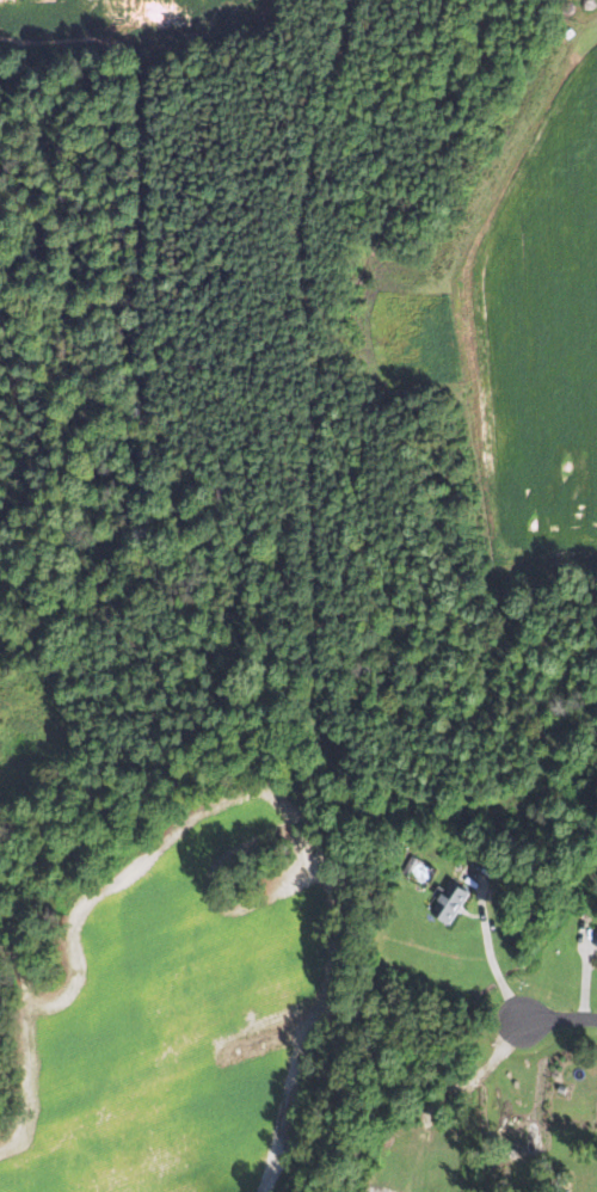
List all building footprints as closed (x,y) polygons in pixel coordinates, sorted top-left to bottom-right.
[(411,855),(417,859),(406,877),(400,873),(411,855)] [(449,880),(468,893),(448,926),(427,913),(436,899),(430,896),(436,886),(442,890),(449,880)]
